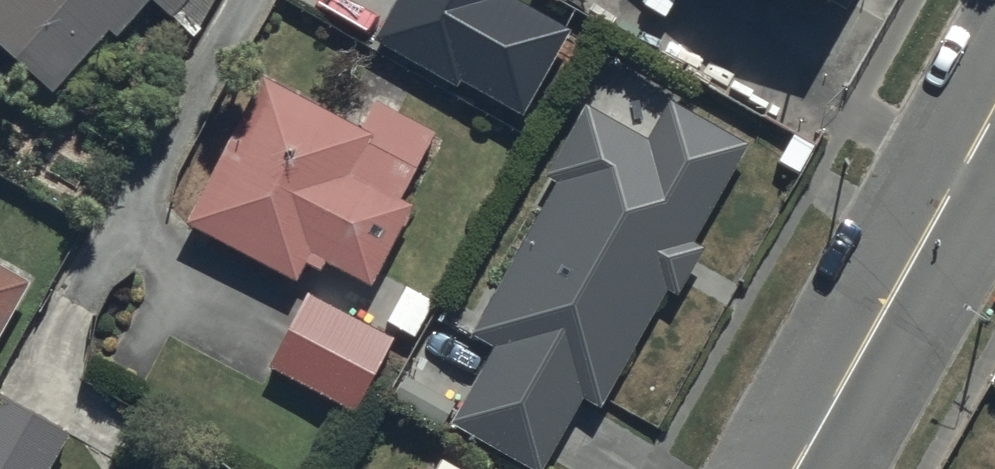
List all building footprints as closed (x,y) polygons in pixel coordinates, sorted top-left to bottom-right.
[(47,103),(107,36),(115,42),(148,6),(166,22),(186,0),(0,0),(0,61),(47,103)] [(508,0),(395,0),(369,45),(451,92),(456,83),(521,120),(569,35),(508,0)] [(832,18),(841,0),(798,0),(832,18)] [(292,287),(304,267),(319,275),(323,267),(369,292),(412,211),(398,203),(435,135),(374,102),(358,130),(257,76),(177,226),(292,287)] [(407,378),(395,400),(517,468),(545,468),(582,403),(600,413),(667,293),(675,298),(701,252),(693,247),(749,149),(667,102),(644,143),(583,108),(545,180),(558,187),(472,337),(493,349),(460,408),(407,378)] [(26,287),(0,272),(0,335),(26,287)] [(392,344),(303,297),(265,371),(353,417),(392,344)] [(0,400),(0,468),(53,468),(70,436),(0,400)]
